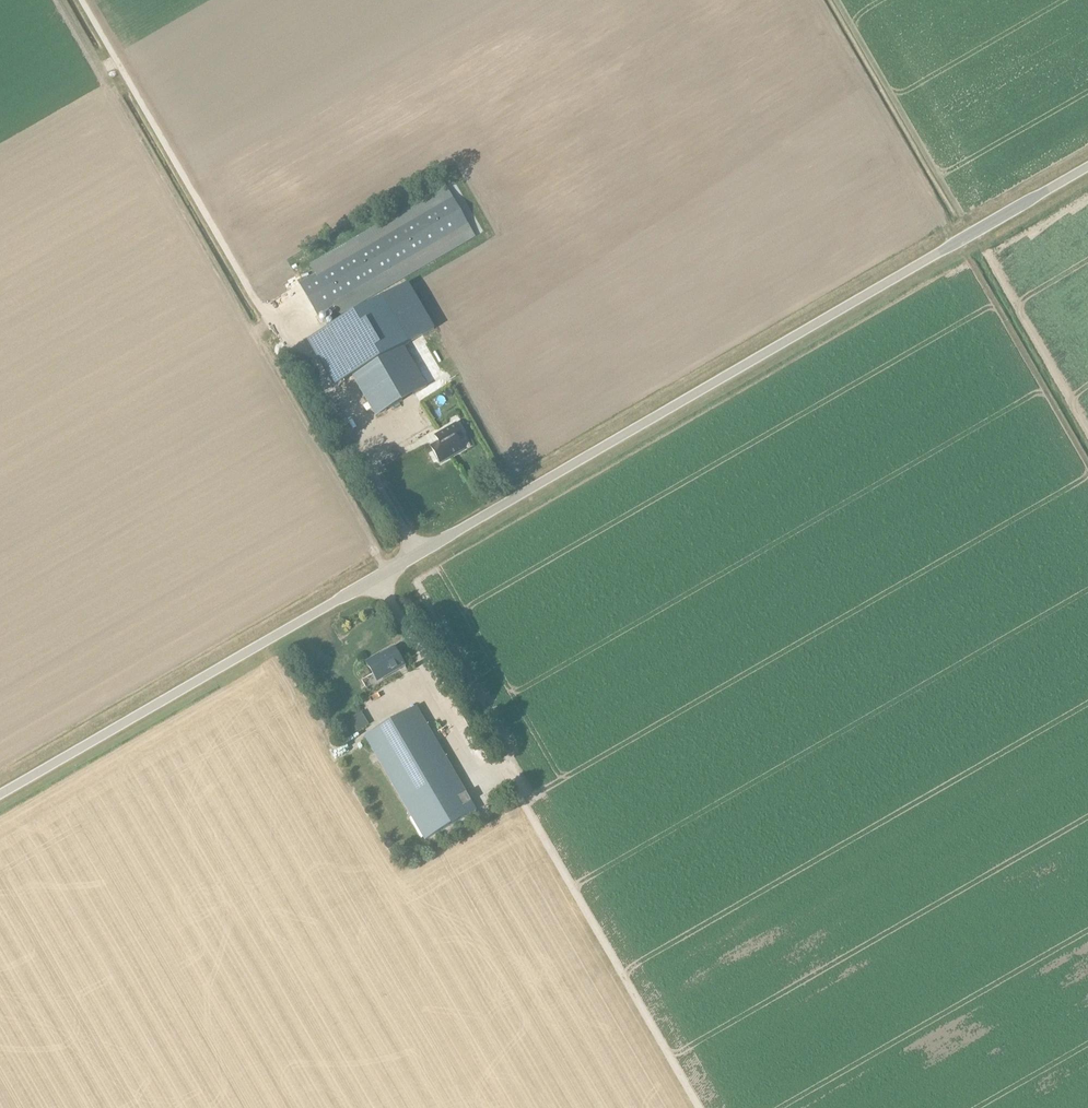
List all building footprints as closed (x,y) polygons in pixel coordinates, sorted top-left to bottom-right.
[(331,307),(336,317),(475,237),(446,186),(307,267),(313,276),(299,284),(317,315),(331,307)] [(377,301),(404,349),(435,331),(407,283),(377,301)] [(281,294),(272,299),(276,304),(285,299),(281,294)] [(375,416),(426,386),(404,349),(377,301),(326,330),(353,378),(375,416)] [(334,389),(353,378),(326,330),(306,341),(334,389)] [(455,424),(435,436),(435,437),(438,435),(441,439),(440,440),(439,442),(430,447),(440,464),(464,450),(458,440),(463,437),(455,424)] [(377,681),(404,665),(393,647),(375,658),(375,657),(366,662),(377,681)] [(341,708),(348,704),(339,686),(332,690),(341,708)] [(364,737),(410,815),(425,840),(476,811),(415,707),(364,737)] [(356,732),(368,725),(361,712),(349,719),(356,732)]
